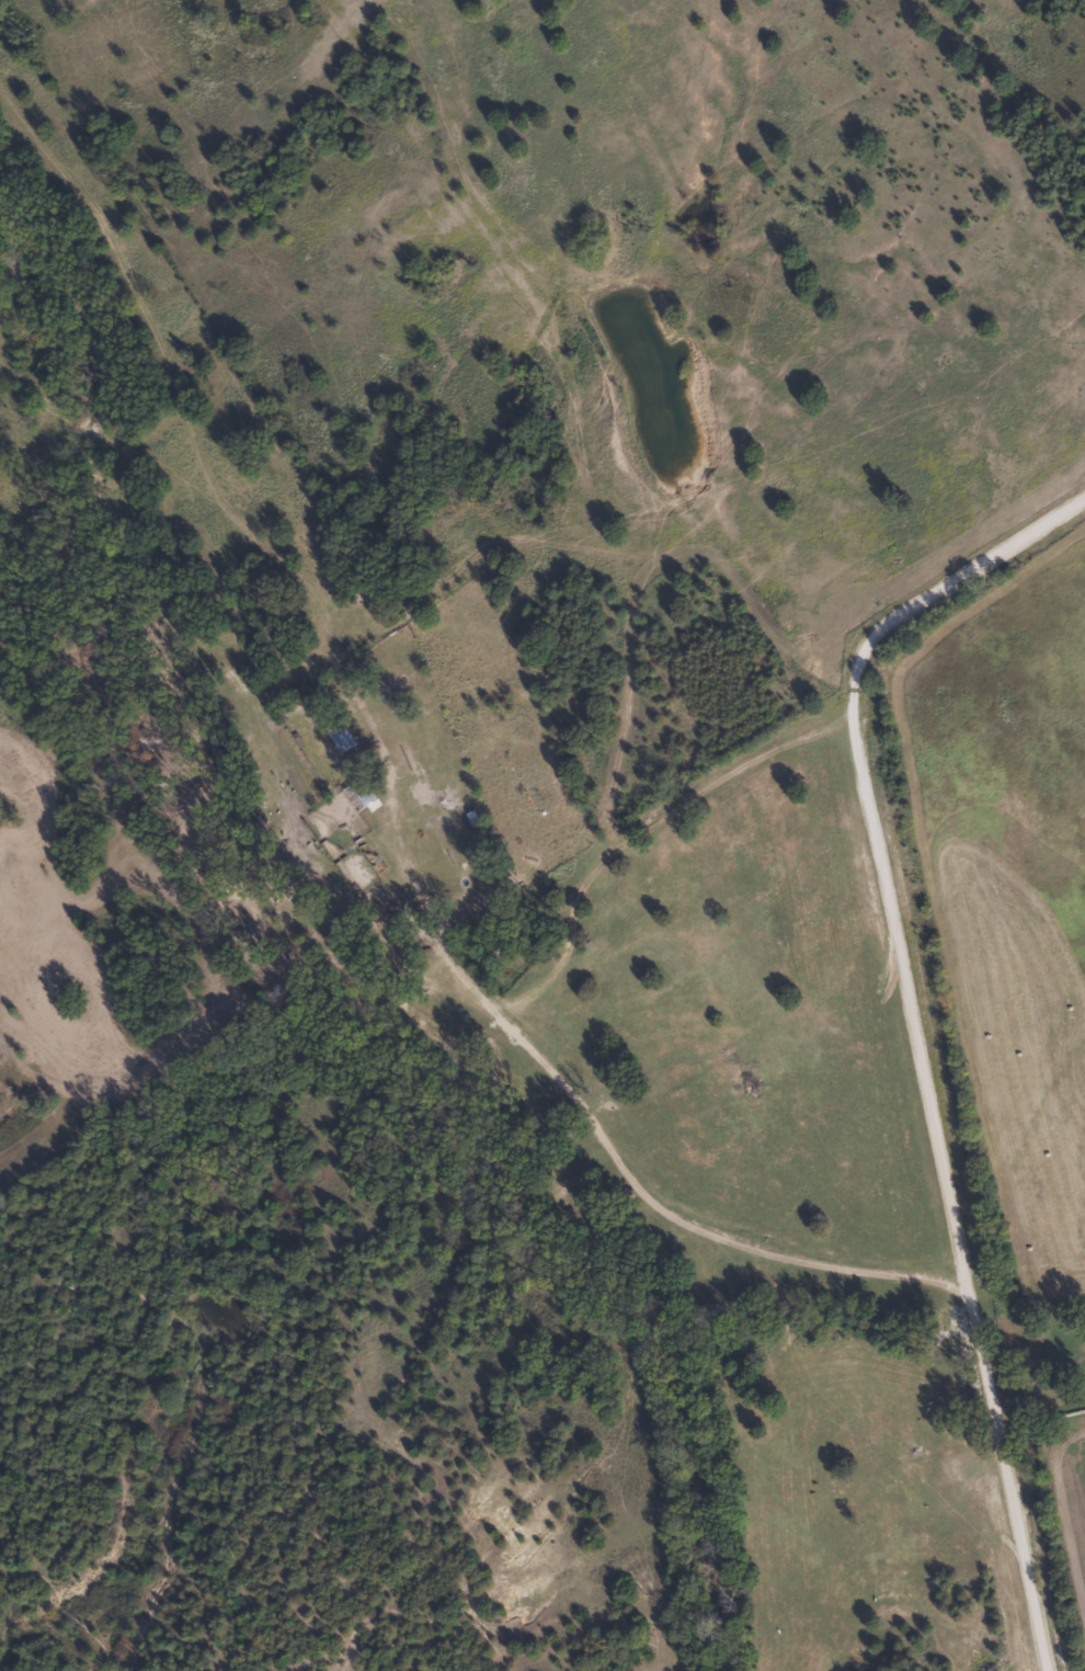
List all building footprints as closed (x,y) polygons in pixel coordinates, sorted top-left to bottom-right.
[(355,744),(340,720),(325,730),(340,754),(355,744)] [(374,800),(362,777),(341,788),(352,811),(374,800)]
